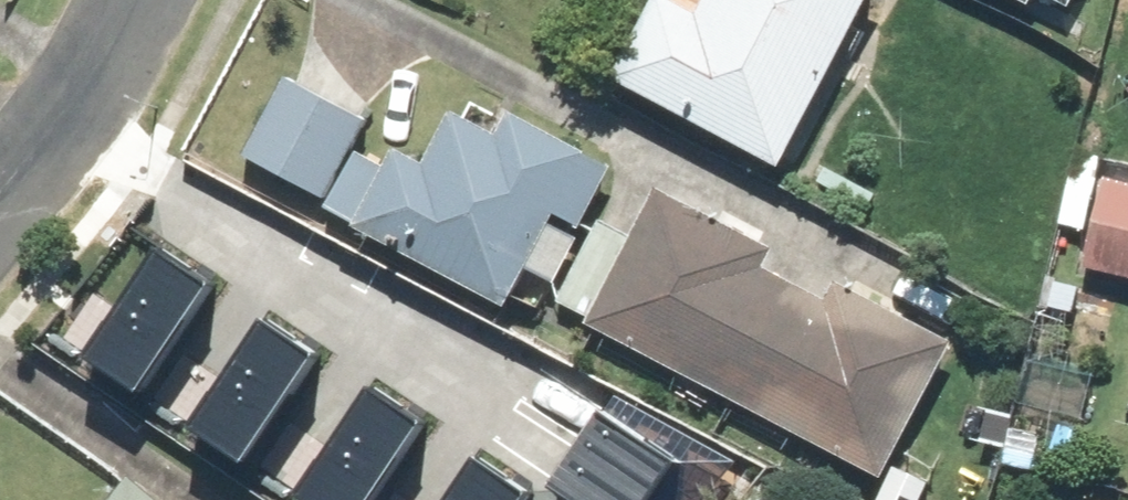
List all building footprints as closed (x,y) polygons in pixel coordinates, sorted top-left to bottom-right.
[(728,13),(704,0),(676,0),(635,78),(802,165),(889,0),(735,0),(728,13)] [(291,69),(249,152),(335,195),(377,113),(291,69)] [(630,161),(531,107),(517,132),(471,108),(442,161),(409,143),(369,215),(523,300),(570,215),(594,228),(630,161)] [(1115,174),(1099,269),(1127,274),(1127,176),(1115,174)] [(674,188),(647,240),(612,222),(569,308),(895,473),(965,336),(854,280),(845,298),(776,263),(785,245),(674,188)] [(151,245),(80,355),(135,390),(206,281),(151,245)] [(253,311),(182,421),(238,456),(309,346),(253,311)] [(287,478),(321,499),(351,499),(413,404),(358,368),(287,478)] [(550,483),(577,499),(646,499),(672,460),(596,411),(550,483)] [(437,499),(516,499),(530,477),(475,442),(437,499)] [(149,475),(127,499),(178,499),(149,475)]
